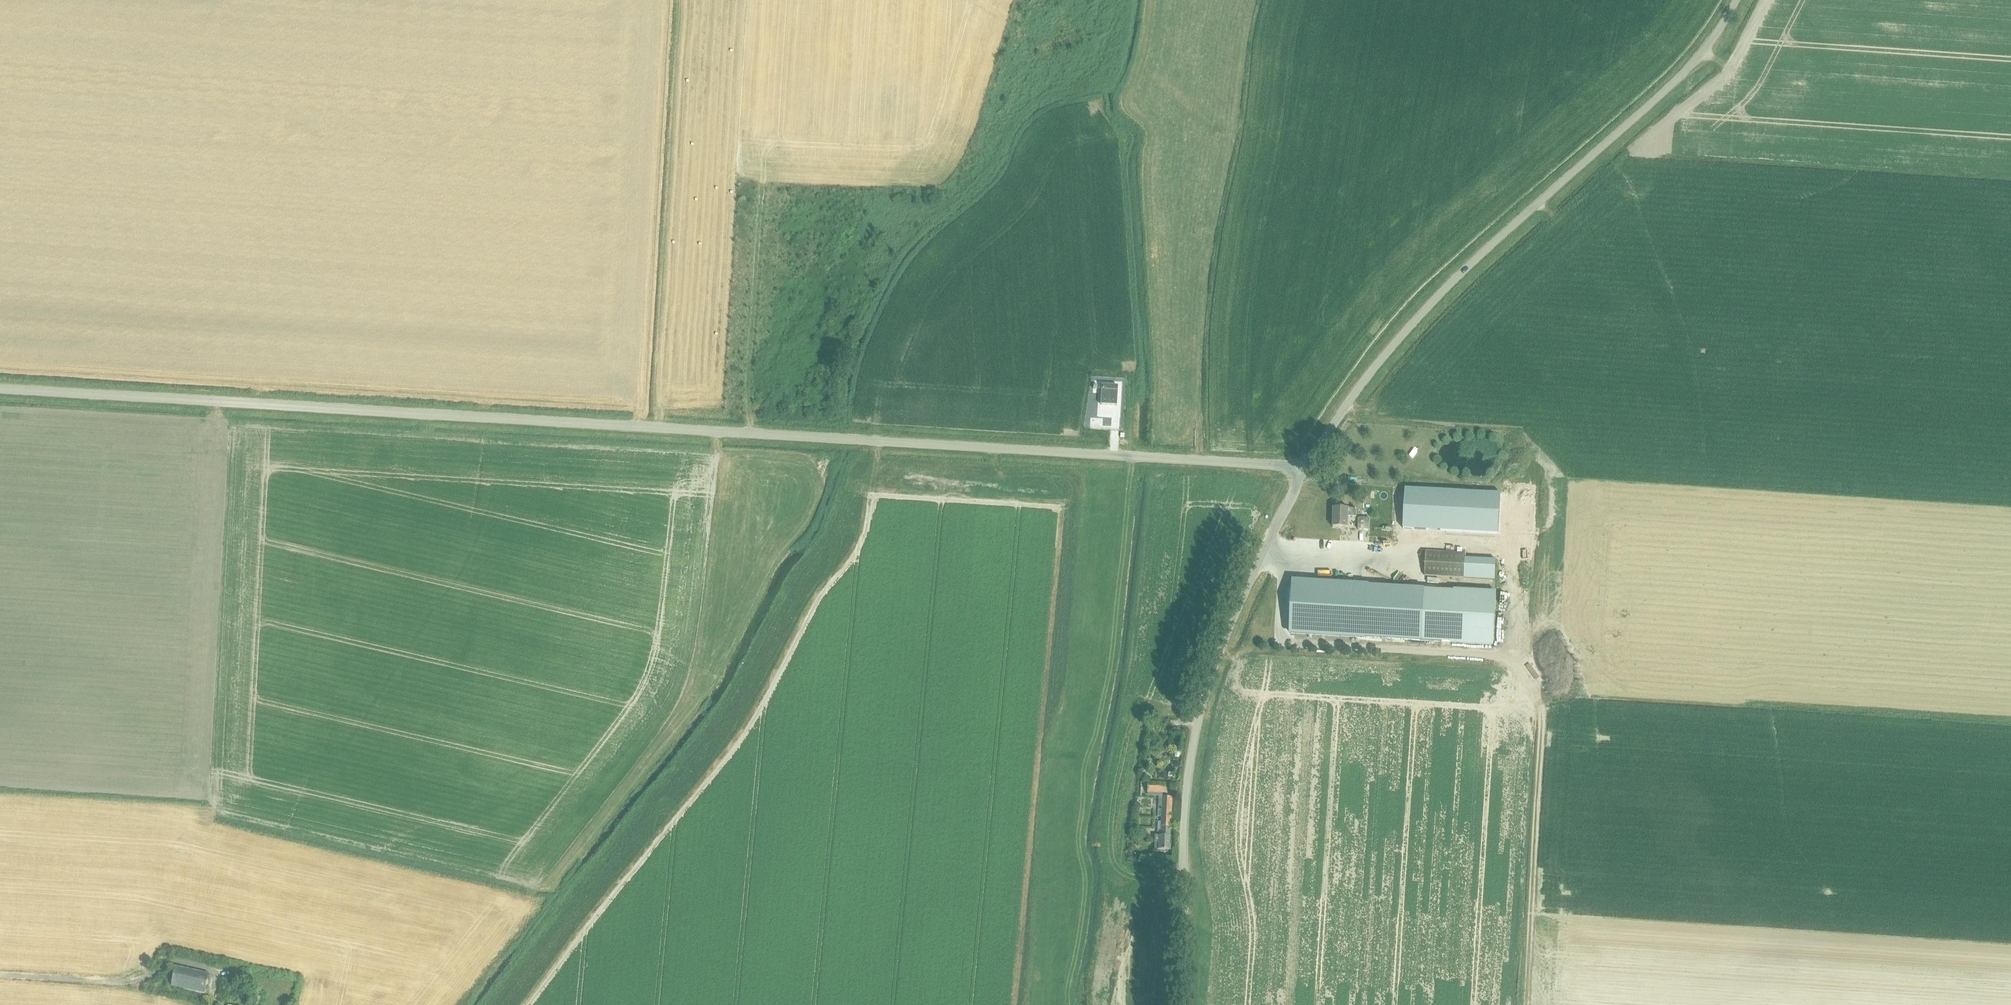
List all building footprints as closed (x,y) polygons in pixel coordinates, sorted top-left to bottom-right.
[(1117,407),(1118,387),(1102,386),(1101,406),(1117,407)] [(1498,534),(1501,494),(1406,489),(1404,529),(1498,534)] [(1356,517),(1356,509),(1333,508),(1332,527),(1348,528),(1349,517),(1356,517)] [(1358,518),(1358,529),(1369,530),(1370,518),(1358,518)] [(1463,578),(1465,553),(1425,550),(1424,575),(1463,578)] [(1465,558),(1463,578),(1494,580),(1495,561),(1487,560),(1465,558)] [(1292,598),(1290,633),(1344,636),(1421,641),(1484,644),(1492,645),(1493,617),(1495,593),(1424,590),(1354,586),(1293,582),(1292,598)] [(1147,782),(1147,793),(1165,794),(1165,782),(1147,782)] [(1161,835),(1154,835),(1154,842),(1159,842),(1159,849),(1171,849),(1171,827),(1171,819),(1172,815),(1171,815),(1172,797),(1162,797),(1161,827),(1161,835)] [(205,994),(209,974),(176,967),(171,987),(205,994)] [(255,996),(253,1004),(257,1004),(260,1004),(261,998),(255,996)]
